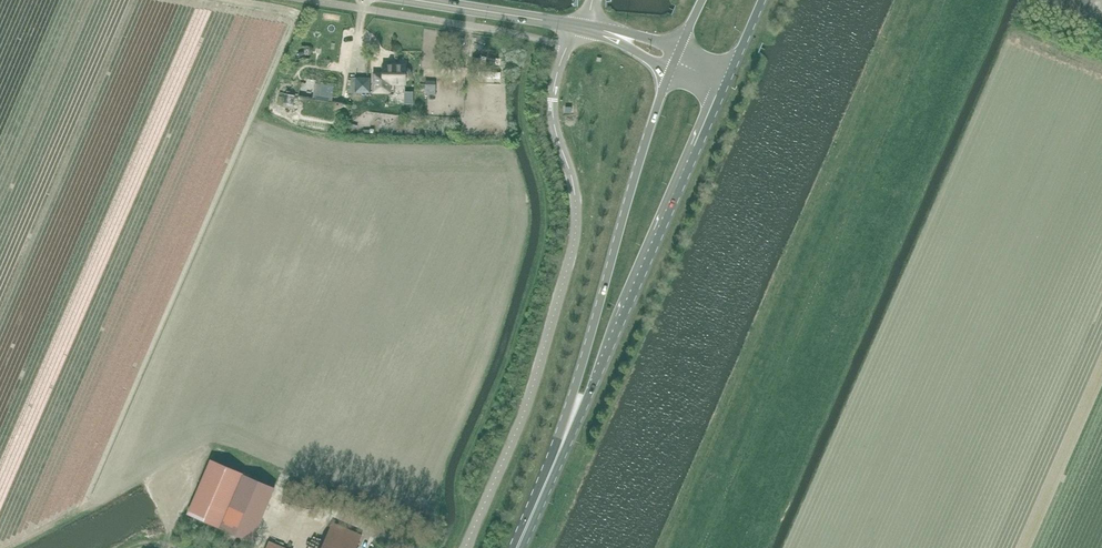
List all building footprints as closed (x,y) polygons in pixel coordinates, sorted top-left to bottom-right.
[(1088,0),(1046,0),(1082,15),(1088,0)] [(406,86),(406,82),(410,80),(413,78),(412,73),(411,70),(407,67),(407,64),(382,64),(382,72),(373,72),(372,94),(391,95),(392,86),(406,86)] [(356,77),(356,92),(370,93),(371,78),(356,77)] [(436,81),(426,81),(426,84),(426,92),(436,92),(436,84),(436,81)] [(299,95),(298,99),(301,100),(298,117),(299,119),(334,124),(335,123),(337,109),(344,107),(350,108),(351,103),(332,100),(334,86),(315,83),(313,97),(299,95)] [(285,90),(283,107),(292,108),(294,96),(288,95),(288,90),(285,90)] [(243,475),(210,461),(188,514),(220,528),(253,540),(274,488),(243,475)] [(362,535),(332,522),(321,547),(356,547),(362,535)]
